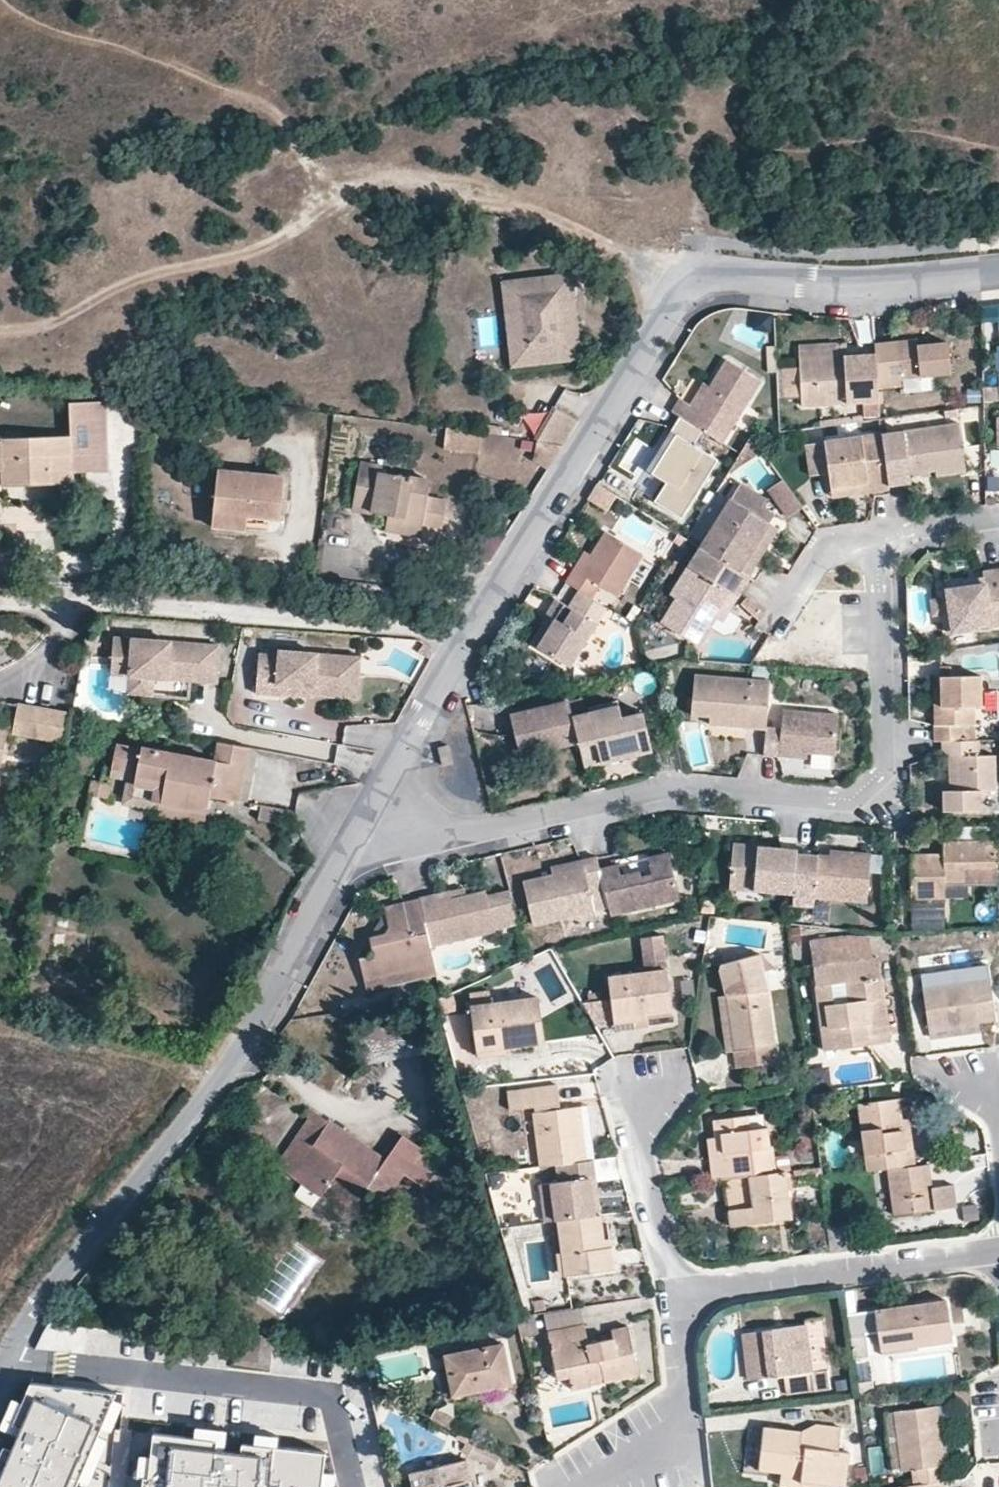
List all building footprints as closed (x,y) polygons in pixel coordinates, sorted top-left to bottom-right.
[(508,279),(509,297),(527,295),(531,341),(558,338),(560,357),(579,355),(573,274),(508,279)] [(515,361),(560,357),(558,338),(531,341),(527,295),(509,297),(515,361)] [(983,305),(985,328),(998,328),(998,304),(983,305)] [(878,348),(880,379),(952,376),(951,345),(921,346),(921,338),(878,340),(878,348)] [(800,344),(801,351),(841,349),(840,342),(800,344)] [(880,394),(880,379),(878,348),(866,349),(868,395),(880,394)] [(841,349),(801,351),(802,398),(868,395),(866,349),(841,349)] [(740,363),(723,392),(710,412),(703,409),(681,395),(672,410),(680,415),(683,418),(708,432),(734,449),(774,384),(740,363)] [(716,388),(703,409),(710,412),(723,392),(716,388)] [(0,437),(0,470),(1,470),(2,484),(75,482),(75,472),(108,471),(105,398),(69,399),(71,435),(0,437)] [(871,403),(873,416),(882,415),(881,401),(871,403)] [(539,439),(565,443),(581,417),(562,406),(539,439)] [(683,418),(680,415),(671,430),(677,433),(665,454),(653,473),(696,500),(722,459),(700,446),(708,432),(683,418)] [(936,464),(965,461),(960,419),(899,426),(901,448),(886,451),(890,482),(906,481),(904,469),(936,464)] [(461,449),(463,428),(440,425),(437,445),(461,449)] [(478,430),(463,428),(461,449),(475,451),(478,430)] [(658,450),(665,454),(677,433),(671,430),(658,450)] [(755,432),(742,453),(751,455),(762,443),(755,432)] [(534,459),(552,461),(565,443),(539,439),(534,459)] [(829,447),(832,473),(834,483),(869,479),(870,488),(890,485),(890,482),(886,451),(885,441),(829,447)] [(814,476),(832,473),(829,447),(810,449),(814,476)] [(729,473),(751,455),(742,453),(729,473)] [(967,469),(965,461),(936,464),(937,472),(967,469)] [(386,529),(420,535),(423,523),(442,526),(447,501),(428,497),(431,480),(379,471),(380,466),(361,464),(353,506),(367,509),(388,513),(386,529)] [(217,510),(250,513),(283,515),(288,473),(221,467),(217,510)] [(804,504),(785,476),(771,485),(791,513),(804,504)] [(834,492),(870,488),(869,479),(834,483),(834,492)] [(739,481),(730,497),(770,521),(775,514),(762,506),(767,498),(739,481)] [(587,501),(609,514),(618,498),(597,485),(587,501)] [(726,561),(750,576),(761,557),(751,551),(770,521),(730,497),(700,545),(707,550),(726,561)] [(420,540),(420,535),(386,529),(388,513),(367,509),(363,531),(420,540)] [(248,527),(250,513),(217,510),(215,524),(248,527)] [(780,526),(770,521),(751,551),(761,557),(780,526)] [(582,574),(576,569),(567,583),(581,591),(597,601),(605,588),(623,598),(648,556),(607,533),(593,554),(582,574)] [(587,550),(576,569),(582,574),(593,554),(587,550)] [(679,597),(663,621),(700,645),(717,616),(732,592),(740,595),(751,577),(750,576),(726,561),(707,550),(699,563),(719,574),(716,579),(696,568),(679,597)] [(672,592),(679,597),(696,568),(690,563),(672,592)] [(946,613),(948,630),(998,625),(998,566),(984,568),(985,576),(971,576),(943,579),(945,598),(946,613)] [(544,650),(574,667),(599,624),(609,608),(597,601),(581,591),(571,608),(557,599),(547,615),(553,618),(560,623),(544,650)] [(724,621),(740,595),(732,592),(717,616),(724,621)] [(932,615),(946,613),(945,598),(931,598),(932,615)] [(537,645),(544,650),(560,623),(553,618),(537,645)] [(101,637),(86,636),(84,650),(98,653),(101,644),(101,637)] [(129,683),(133,684),(153,685),(154,670),(167,671),(167,679),(216,683),(219,645),(113,637),(111,673),(112,675),(129,675),(129,678),(129,683)] [(433,653),(424,645),(419,652),(430,658),(433,653)] [(355,678),(357,655),(282,650),(281,650),(280,654),(260,652),(257,692),(308,696),(308,694),(309,685),(339,688),(340,677),(355,678)] [(363,656),(357,655),(355,678),(340,677),(339,688),(309,685),(308,694),(359,698),(363,656)] [(943,722),(935,723),(936,740),(943,739),(962,739),(962,722),(974,722),(974,706),(983,706),(981,674),(942,674),(942,690),(943,722)] [(746,724),(746,730),(765,731),(765,728),(769,684),(695,679),(691,720),(709,721),(746,724)] [(152,695),(153,685),(133,684),(132,694),(152,695)] [(935,690),(935,723),(943,722),(942,690),(935,690)] [(541,744),(543,751),(578,743),(572,720),(568,700),(509,713),(517,749),(541,744)] [(0,722),(0,729),(8,731),(67,742),(72,715),(72,713),(18,704),(14,725),(0,722)] [(617,710),(590,717),(591,727),(620,720),(617,710)] [(779,751),(806,754),(832,756),(836,717),(781,712),(780,730),(765,728),(765,731),(762,757),(778,759),(779,751)] [(591,727),(590,717),(572,720),(578,743),(583,768),(649,755),(640,716),(620,720),(591,727)] [(708,727),(746,730),(746,724),(709,721),(708,727)] [(2,763),(8,731),(0,729),(0,762),(2,763)] [(959,788),(951,788),(945,788),(945,811),(983,810),(982,791),(998,790),(998,755),(980,755),(980,739),(962,739),(943,739),(944,756),(950,756),(958,756),(959,788)] [(250,748),(219,742),(218,749),(249,754),(250,748)] [(240,801),(247,765),(216,760),(142,745),(141,748),(118,743),(113,766),(137,771),(135,785),(154,789),(151,801),(159,803),(158,814),(204,824),(210,795),(240,801)] [(519,757),(543,751),(541,744),(517,749),(519,757)] [(216,760),(247,765),(249,754),(218,749),(216,760)] [(805,762),(806,754),(779,751),(778,759),(805,762)] [(950,756),(951,788),(959,788),(958,756),(950,756)] [(108,796),(110,784),(91,779),(89,792),(108,796)] [(286,810),(261,805),(258,819),(283,824),(286,810)] [(953,852),(945,853),(911,854),(913,899),(947,898),(946,882),(968,882),(968,868),(998,867),(998,840),(952,842),(953,852)] [(945,842),(945,853),(953,852),(952,842),(945,842)] [(795,883),(797,854),(798,850),(735,844),(731,888),(793,895),(794,890),(795,883)] [(603,878),(608,898),(609,905),(676,891),(666,845),(645,850),(650,868),(638,870),(636,865),(618,868),(616,856),(599,860),(603,878)] [(596,848),(579,852),(581,860),(552,867),(522,875),(532,917),(608,898),(603,878),(599,860),(596,848)] [(550,858),(552,867),(581,860),(579,852),(550,858)] [(829,856),(797,854),(795,883),(794,890),(815,892),(814,897),(815,897),(866,901),(870,854),(851,852),(851,858),(829,856)] [(506,891),(515,932),(520,931),(510,890),(506,891)] [(815,892),(794,890),(794,895),(793,904),(814,906),(815,897),(814,897),(815,892)] [(420,901),(433,952),(515,932),(506,891),(468,900),(454,904),(451,894),(451,893),(420,901)] [(466,891),(451,894),(454,904),(468,900),(466,891)] [(401,973),(403,981),(403,983),(438,975),(433,952),(420,901),(384,909),(388,927),(384,936),(370,939),(374,956),(360,960),(365,981),(401,973)] [(607,994),(580,997),(593,1020),(612,1018),(644,1015),(644,1008),(668,1006),(659,931),(637,933),(641,968),(605,972),(607,994)] [(826,1049),(890,1040),(878,956),(869,958),(866,933),(811,941),(826,1049)] [(736,1049),(777,1043),(769,997),(768,988),(761,954),(720,964),(725,983),(727,992),(736,1049)] [(929,1029),(980,1024),(979,1017),(994,1014),(990,986),(976,986),(973,970),(923,977),(929,1029)] [(367,990),(403,981),(401,973),(365,981),(367,990)] [(545,1040),(540,997),(472,1006),(478,1049),(545,1040)] [(644,1008),(645,1020),(669,1017),(668,1006),(644,1008)] [(645,1022),(644,1015),(612,1018),(613,1025),(645,1022)] [(980,1031),(980,1024),(929,1029),(930,1038),(980,1031)] [(779,1059),(777,1043),(736,1049),(738,1065),(779,1059)] [(530,1170),(553,1167),(586,1163),(579,1108),(562,1111),(559,1088),(509,1094),(511,1112),(536,1109),(540,1143),(527,1144),(530,1170)] [(888,1169),(915,1165),(909,1118),(903,1118),(899,1098),(858,1105),(867,1171),(888,1169)] [(579,1108),(586,1163),(593,1162),(596,1162),(588,1107),(579,1108)] [(399,1134),(382,1157),(310,1108),(306,1114),(310,1118),(278,1165),(321,1195),(331,1180),(359,1199),(368,1186),(386,1199),(404,1173),(424,1186),(434,1173),(414,1159),(421,1149),(399,1134)] [(726,1179),(750,1175),(775,1172),(773,1146),(771,1146),(768,1127),(764,1127),(762,1114),(715,1120),(721,1162),(711,1163),(713,1180),(726,1179)] [(588,1179),(595,1178),(593,1162),(586,1163),(553,1167),(556,1184),(540,1186),(545,1223),(558,1221),(600,1215),(598,1195),(590,1196),(588,1179)] [(928,1163),(915,1165),(888,1169),(895,1214),(956,1206),(953,1184),(931,1188),(928,1163)] [(791,1217),(785,1171),(775,1172),(750,1175),(726,1179),(732,1224),(791,1217)] [(598,1195),(595,1178),(588,1179),(590,1196),(598,1195)] [(602,1215),(600,1215),(558,1221),(565,1277),(617,1270),(613,1240),(606,1241),(602,1215)] [(832,1250),(829,1227),(828,1222),(806,1225),(810,1252),(832,1250)] [(947,1299),(847,1313),(850,1336),(866,1333),(879,1331),(883,1355),(912,1350),(911,1345),(952,1339),(947,1299)] [(549,1331),(585,1324),(581,1306),(545,1313),(549,1331)] [(531,1313),(516,1317),(521,1336),(536,1332),(531,1313)] [(806,1320),(806,1324),(810,1350),(830,1347),(826,1318),(806,1320)] [(85,1330),(49,1323),(43,1333),(35,1349),(82,1356),(85,1330)] [(587,1381),(591,1380),(604,1378),(605,1382),(638,1376),(628,1326),(612,1329),(613,1338),(589,1343),(585,1324),(549,1331),(558,1379),(570,1376),(575,1376),(573,1364),(583,1362),(587,1381)] [(810,1350),(806,1324),(762,1330),(769,1376),(784,1374),(787,1388),(828,1383),(826,1369),(813,1370),(810,1350)] [(747,1379),(769,1376),(762,1330),(742,1333),(747,1379)] [(866,1333),(850,1336),(853,1359),(870,1356),(866,1333)] [(445,1354),(448,1371),(441,1372),(445,1393),(453,1392),(454,1395),(511,1384),(503,1343),(445,1354)] [(592,1385),(591,1380),(587,1381),(583,1362),(573,1364),(575,1376),(570,1376),(573,1389),(592,1385)] [(372,1399),(382,1395),(384,1389),(367,1380),(372,1399)] [(856,1382),(858,1395),(873,1393),(871,1380),(856,1382)] [(30,1382),(14,1420),(6,1440),(0,1454),(0,1486),(76,1486),(83,1471),(92,1450),(101,1430),(110,1409),(117,1392),(30,1382)] [(913,1483),(944,1480),(946,1479),(945,1464),(949,1463),(946,1440),(951,1439),(946,1404),(885,1413),(893,1470),(910,1467),(913,1483)] [(458,1419),(438,1407),(433,1416),(453,1428),(458,1419)] [(119,1413),(110,1409),(101,1430),(110,1434),(119,1413)] [(5,1416),(0,1429),(0,1438),(6,1440),(14,1420),(5,1416)] [(820,1477),(819,1483),(845,1486),(850,1452),(838,1450),(842,1427),(817,1423),(801,1429),(765,1426),(758,1469),(782,1472),(820,1477)] [(226,1430),(183,1426),(182,1436),(217,1440),(215,1450),(224,1451),(226,1430)] [(153,1433),(151,1456),(148,1477),(143,1477),(142,1486),(322,1486),(324,1472),(326,1453),(277,1447),(255,1444),(228,1441),(226,1451),(224,1451),(215,1450),(217,1440),(182,1436),(153,1433)] [(278,1436),(256,1433),(255,1444),(277,1447),(278,1436)] [(471,1453),(478,1441),(472,1438),(465,1450),(471,1453)] [(495,1467),(502,1455),(478,1441),(471,1453),(495,1467)] [(101,1454),(92,1450),(83,1471),(93,1475),(101,1454)] [(148,1477),(151,1456),(136,1454),(133,1476),(143,1477),(148,1477)] [(468,1459),(411,1473),(414,1486),(466,1486),(465,1481),(473,1479),(468,1459)] [(324,1472),(322,1486),(333,1486),(335,1473),(324,1472)] [(819,1483),(820,1477),(782,1472),(780,1485),(796,1486),(819,1486),(819,1483)]
